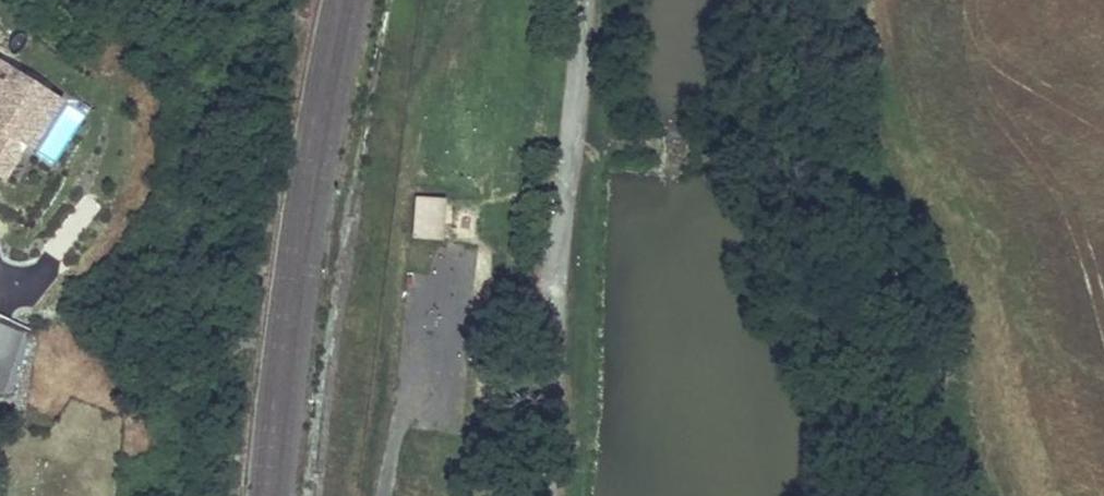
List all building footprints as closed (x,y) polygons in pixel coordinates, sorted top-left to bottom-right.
[(1,129),(0,130),(0,176),(6,179),(20,158),(6,149),(15,137),(21,141),(50,95),(0,63),(0,128),(1,129)] [(50,95),(21,141),(33,149),(62,103),(50,95)] [(417,198),(413,239),(444,241),(447,200),(417,198)]
